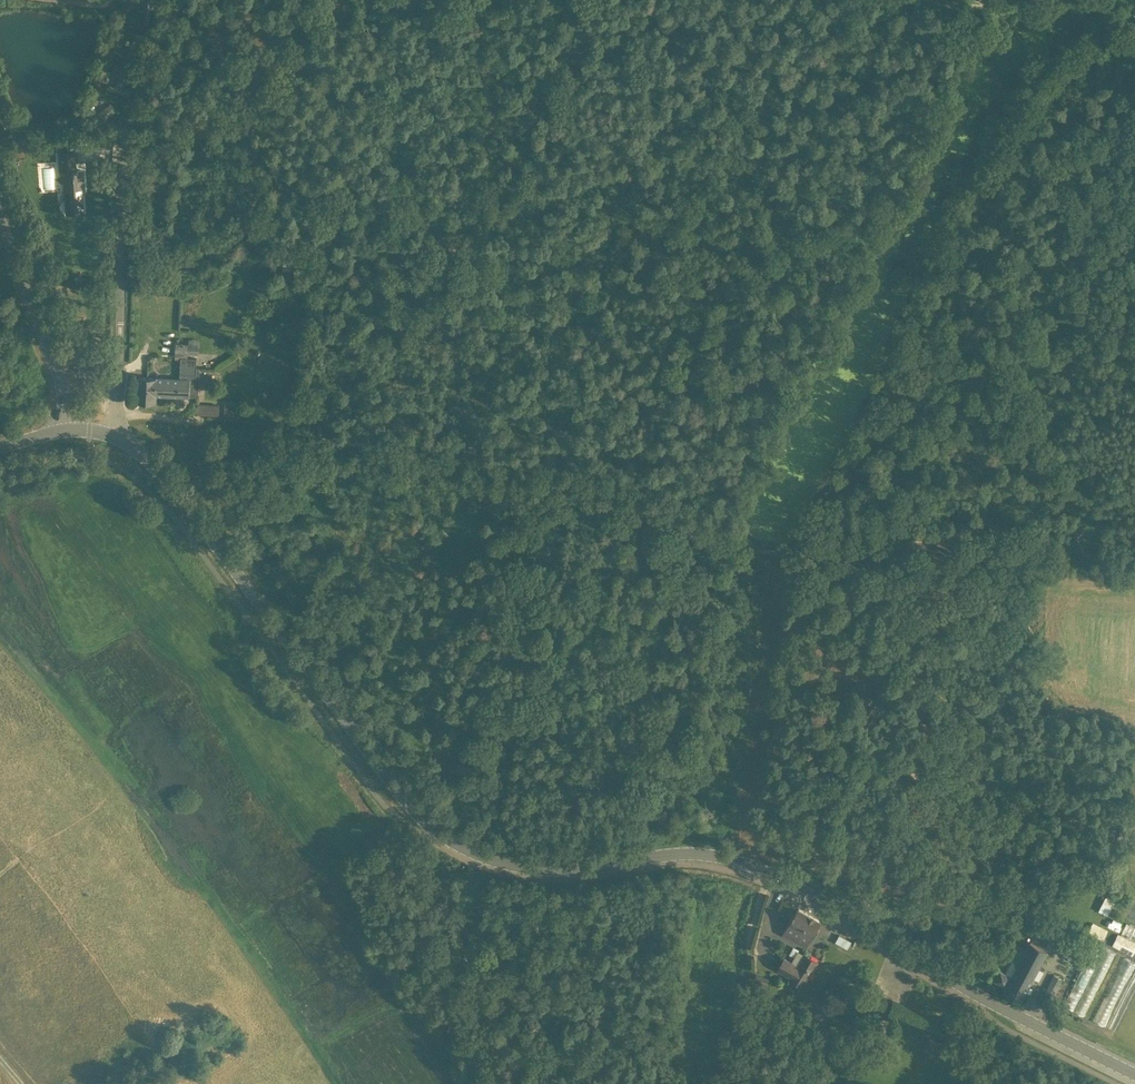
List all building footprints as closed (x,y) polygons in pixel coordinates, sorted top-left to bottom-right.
[(149,0),(145,23),(154,25),(158,2),(149,0)] [(124,92),(130,70),(120,67),(114,90),(124,92)] [(24,156),(23,143),(14,144),(15,157),(24,156)] [(76,171),(76,163),(75,153),(64,154),(59,154),(60,172),(65,172),(68,213),(84,212),(82,194),(86,193),(84,171),(76,171)] [(286,255),(283,269),(294,271),(297,257),(286,255)] [(229,283),(225,273),(208,281),(212,291),(229,283)] [(184,351),(188,352),(189,352),(189,343),(176,343),(176,351),(175,358),(181,359),(181,356),(184,357),(184,351)] [(181,366),(180,378),(180,387),(165,386),(164,394),(190,396),(199,396),(200,367),(197,367),(197,357),(184,357),(181,356),(181,359),(181,366)] [(156,394),(164,394),(165,386),(180,387),(180,378),(139,376),(138,402),(156,403),(156,394)] [(219,414),(220,404),(198,404),(198,413),(219,414)] [(1106,894),(1099,910),(1108,915),(1112,905),(1117,908),(1120,902),(1106,894)] [(798,907),(784,932),(806,946),(821,920),(798,907)] [(1021,1001),(1025,992),(1047,949),(1058,928),(1042,920),(1031,941),(1027,948),(1017,943),(1008,959),(1012,961),(1005,972),(1000,969),(995,979),(1005,984),(1005,983),(1007,984),(1003,992),(1021,1001)] [(1093,922),(1088,931),(1103,939),(1108,929),(1093,922)] [(1121,932),(1134,939),(1134,938),(1134,927),(1126,922),(1121,932)] [(1112,945),(1133,955),(1134,950),(1134,942),(1118,933),(1112,945)] [(835,941),(847,948),(852,941),(840,934),(835,941)] [(790,977),(803,985),(817,961),(805,953),(797,966),(783,957),(778,966),(791,975),(790,977)] [(1044,995),(1044,996),(1052,1000),(1063,978),(1055,974),(1044,995)] [(862,1010),(866,999),(856,995),(852,1006),(862,1010)] [(928,1037),(923,1046),(939,1055),(944,1045),(928,1037)]
